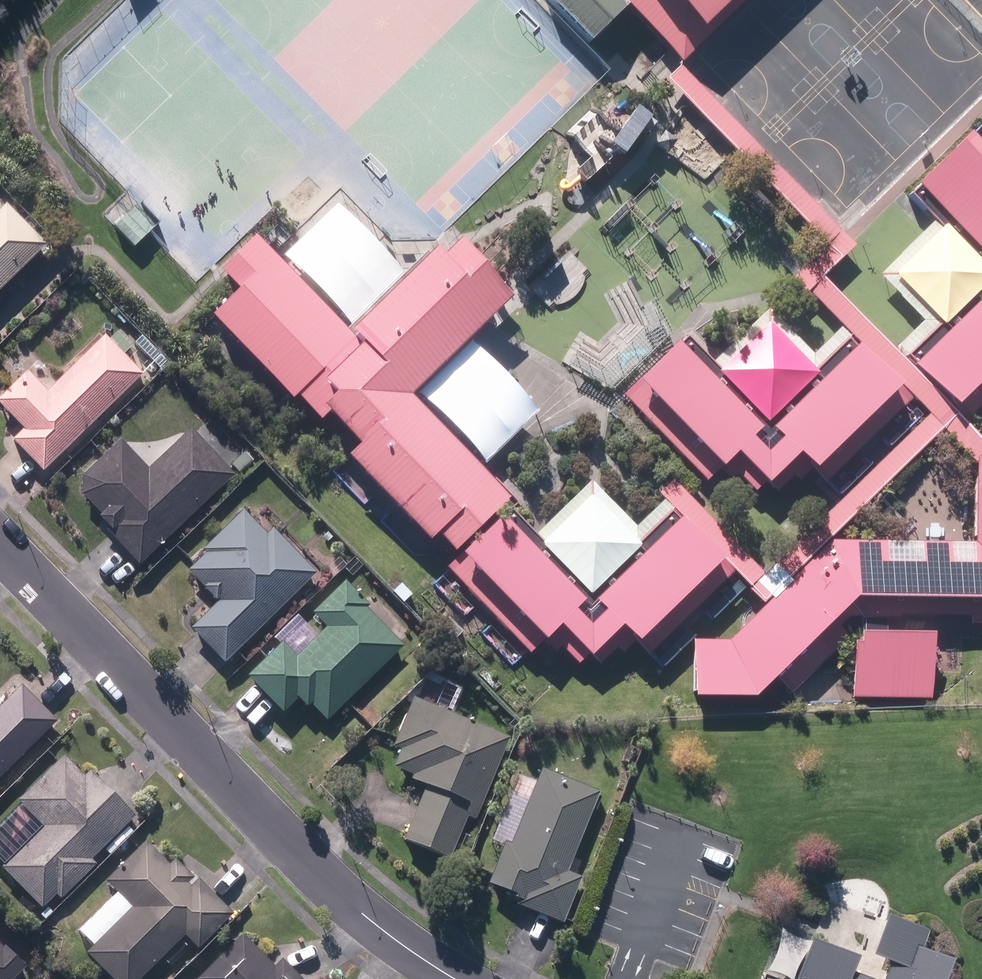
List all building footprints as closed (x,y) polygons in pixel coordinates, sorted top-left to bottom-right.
[(607,0),(538,0),(537,1),(583,49),(620,13),(607,0)] [(674,65),(740,0),(609,0),(674,65)] [(971,135),(919,187),(981,251),(981,147),(971,135)] [(47,246),(6,205),(0,211),(0,291),(47,246)] [(133,209),(111,229),(131,249),(144,236),(152,229),(133,209)] [(946,324),(981,290),(981,263),(949,229),(944,229),(898,273),(898,279),(942,324),(946,324)] [(325,380),(363,343),(350,330),(262,239),(229,271),(243,286),(214,313),(294,396),(298,392),(318,412),(323,407),(337,393),(325,380)] [(350,330),(363,343),(325,380),(337,393),(323,407),(361,446),(348,458),(427,540),(435,532),(453,550),(506,500),(407,396),(510,297),(457,242),(439,259),(432,252),(350,330)] [(968,417),(981,403),(981,302),(917,365),(968,417)] [(712,365),(768,422),(816,375),(769,326),(755,339),(746,331),(712,365)] [(44,470),(142,376),(123,356),(131,347),(117,334),(109,342),(105,338),(48,393),(28,372),(0,400),(0,403),(27,430),(15,442),(28,454),(44,470)] [(766,477),(777,488),(795,471),(800,476),(813,464),(826,478),(908,401),(859,349),(775,429),(786,441),(767,460),(747,438),(759,428),(680,344),(640,382),(642,384),(628,397),(705,478),(721,463),(732,475),(738,469),(755,487),(766,477)] [(121,545),(140,564),(232,476),(190,431),(149,471),(121,442),(84,477),(94,487),(85,495),(101,513),(99,516),(111,528),(108,531),(121,545)] [(735,635),(725,645),(689,645),(688,702),(747,703),(775,676),(790,691),(830,653),(825,648),(850,623),(896,624),(896,610),(974,612),(974,624),(981,624),(981,457),(977,462),(976,544),(831,541),(735,635)] [(543,545),(591,594),(639,547),(592,498),(543,545)] [(208,646),(224,663),(316,574),(273,530),(267,536),(244,512),(204,550),(208,554),(190,571),(220,602),(192,630),(208,646)] [(589,650),(599,662),(618,643),(623,649),(636,637),(650,652),(731,574),(680,521),(598,601),(609,612),(590,630),(571,611),(582,600),(502,517),(463,555),(465,556),(451,570),(529,650),(544,636),(556,648),(561,642),(579,660),(589,650)] [(310,703),(327,721),(402,647),(364,609),(367,606),(345,583),(314,613),(328,627),(296,659),(282,644),(248,677),(266,695),(283,713),(298,698),(306,706),(310,703)] [(925,639),(855,639),(855,647),(849,647),(849,699),(925,699),(925,639)] [(57,722),(38,703),(22,687),(0,709),(0,779),(57,722)] [(405,838),(449,857),(467,817),(474,820),(508,740),(415,699),(394,746),(402,750),(396,766),(416,775),(414,778),(429,785),(405,838)] [(4,868),(43,907),(56,894),(61,898),(95,865),(90,860),(134,818),(112,795),(90,772),(84,778),(65,757),(19,801),(45,828),(4,868)] [(540,915),(562,924),(580,878),(567,873),(598,794),(541,772),(512,847),(505,844),(489,886),(521,899),(517,906),(540,915)] [(112,978),(141,978),(184,935),(198,949),(233,914),(216,897),(199,881),(191,888),(188,884),(193,879),(176,862),(170,867),(145,842),(106,882),(133,909),(88,955),(112,978)] [(952,961),(920,950),(927,931),(888,917),(874,956),(892,962),(885,978),(945,978),(952,961)] [(294,974),(282,962),(275,968),(242,936),(200,978),(299,978),(294,974)] [(852,974),(857,957),(811,940),(798,978),(866,978),(852,974)] [(27,966),(6,945),(3,948),(0,946),(0,978),(15,978),(27,966)]
